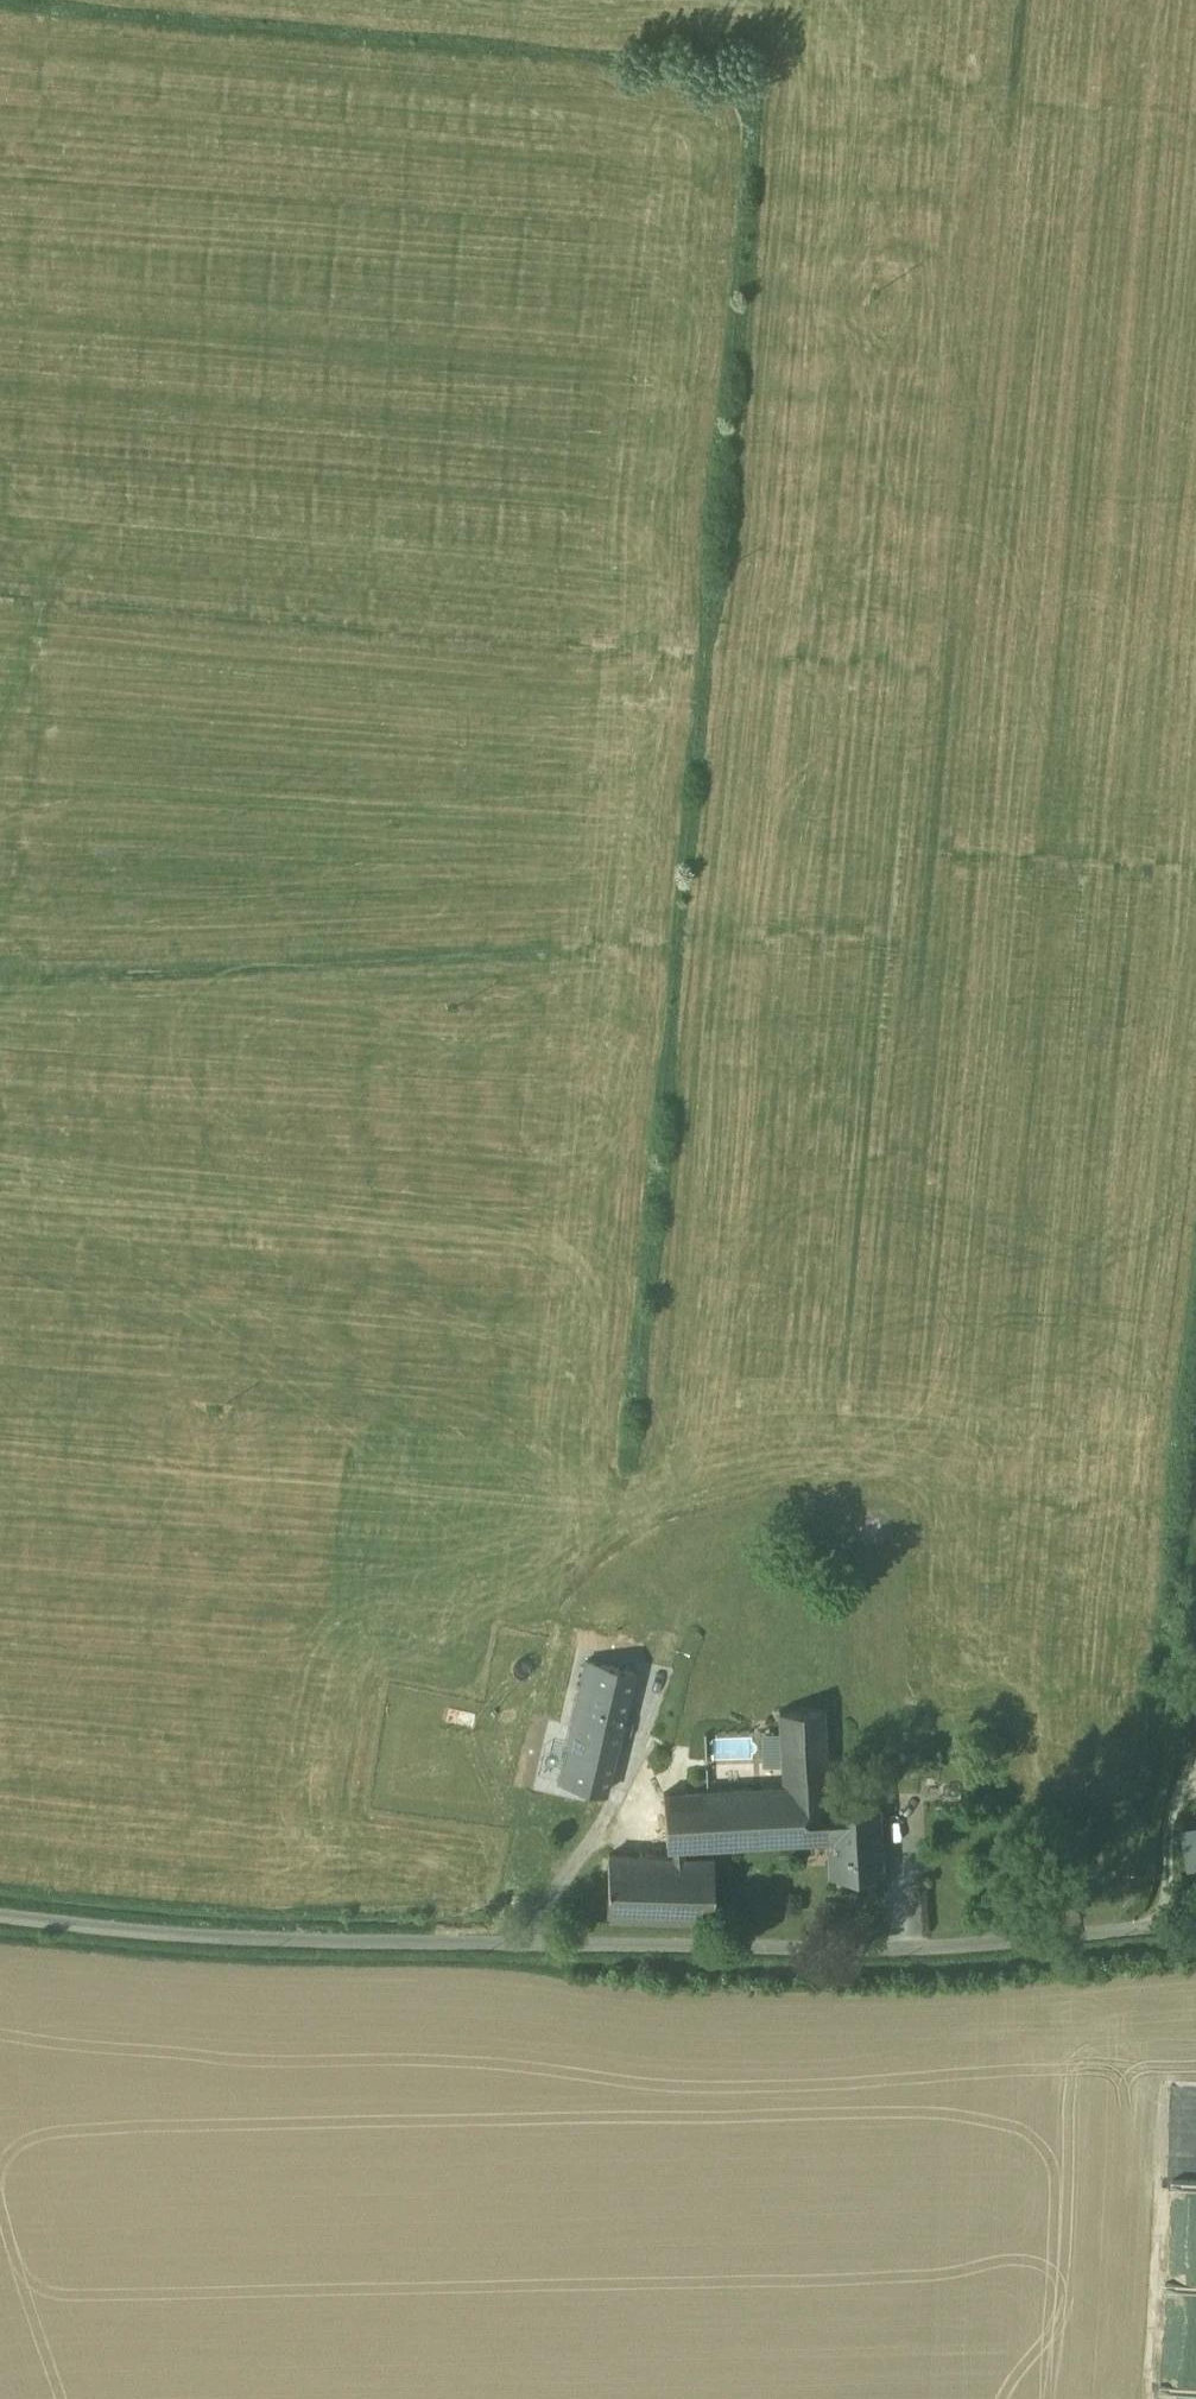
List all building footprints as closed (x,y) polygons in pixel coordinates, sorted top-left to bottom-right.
[(587,1662),(559,1780),(605,1791),(632,1673),(587,1662)] [(782,1781),(662,1787),(666,1845),(828,1836),(826,1806),(829,1806),(824,1705),(778,1707),(782,1781)] [(829,1806),(826,1806),(828,1836),(830,1870),(879,1867),(876,1804),(829,1806)] [(1182,1826),(1188,1866),(1195,1865),(1195,1825),(1182,1826)] [(713,1857),(609,1853),(607,1917),(712,1920),(713,1857)]
